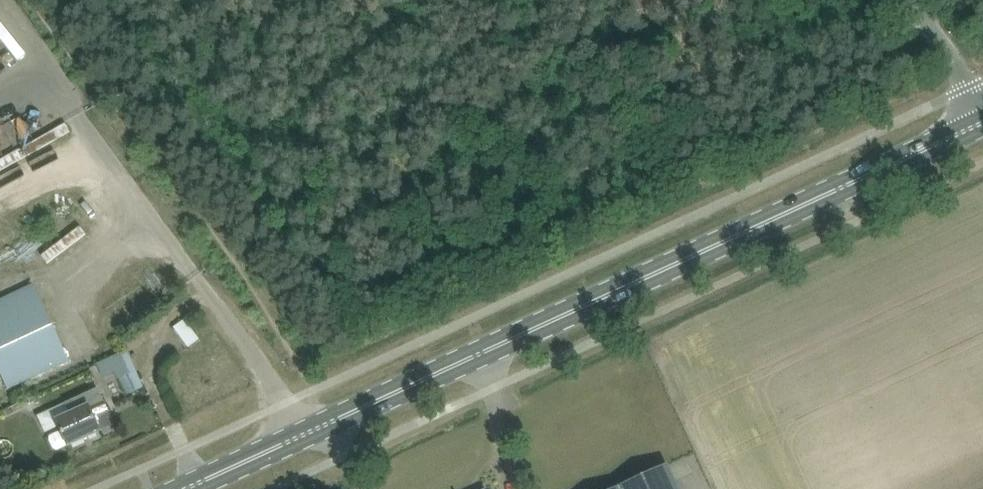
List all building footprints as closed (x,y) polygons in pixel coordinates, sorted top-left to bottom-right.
[(0,94),(0,111),(5,106),(15,117),(9,123),(13,127),(26,115),(18,107),(33,93),(17,77),(0,94)] [(81,225),(44,257),(49,264),(87,232),(81,225)] [(69,361),(33,284),(0,300),(0,371),(8,389),(69,361)] [(192,329),(182,337),(189,347),(199,339),(192,329)] [(128,350),(122,353),(108,359),(98,364),(104,378),(115,373),(124,395),(144,387),(128,350)] [(66,404),(71,414),(57,421),(68,446),(101,431),(95,417),(109,410),(98,388),(66,404)] [(676,482),(667,464),(614,488),(678,488),(676,482)]
